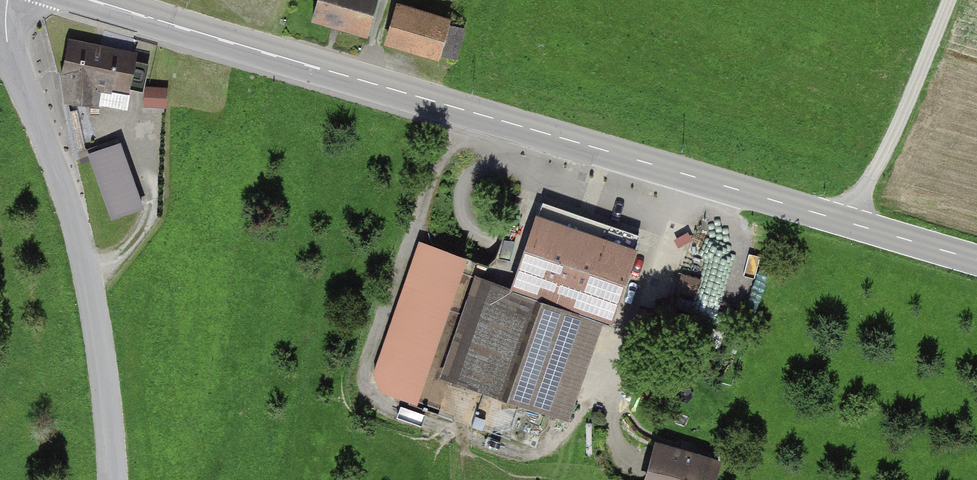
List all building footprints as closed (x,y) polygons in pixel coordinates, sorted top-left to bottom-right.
[(313,16),(367,31),(376,0),(317,0),(313,16)] [(397,10),(389,39),(437,52),(445,23),(397,10)] [(134,55),(64,39),(59,70),(62,104),(93,109),(96,93),(124,99),(134,55)] [(166,92),(143,87),(141,107),(165,110),(166,92)] [(116,143),(85,153),(109,223),(142,213),(116,143)] [(567,219),(541,209),(521,263),(547,272),(567,219)] [(547,272),(624,300),(644,244),(568,216),(567,219),(547,272)] [(467,262),(415,243),(370,375),(380,396),(414,408),(467,262)] [(493,257),(450,381),(505,400),(545,286),(548,276),(493,257)] [(559,418),(599,305),(545,286),(505,400),(559,418)] [(642,479),(716,479),(722,460),(654,440),(642,479)]
